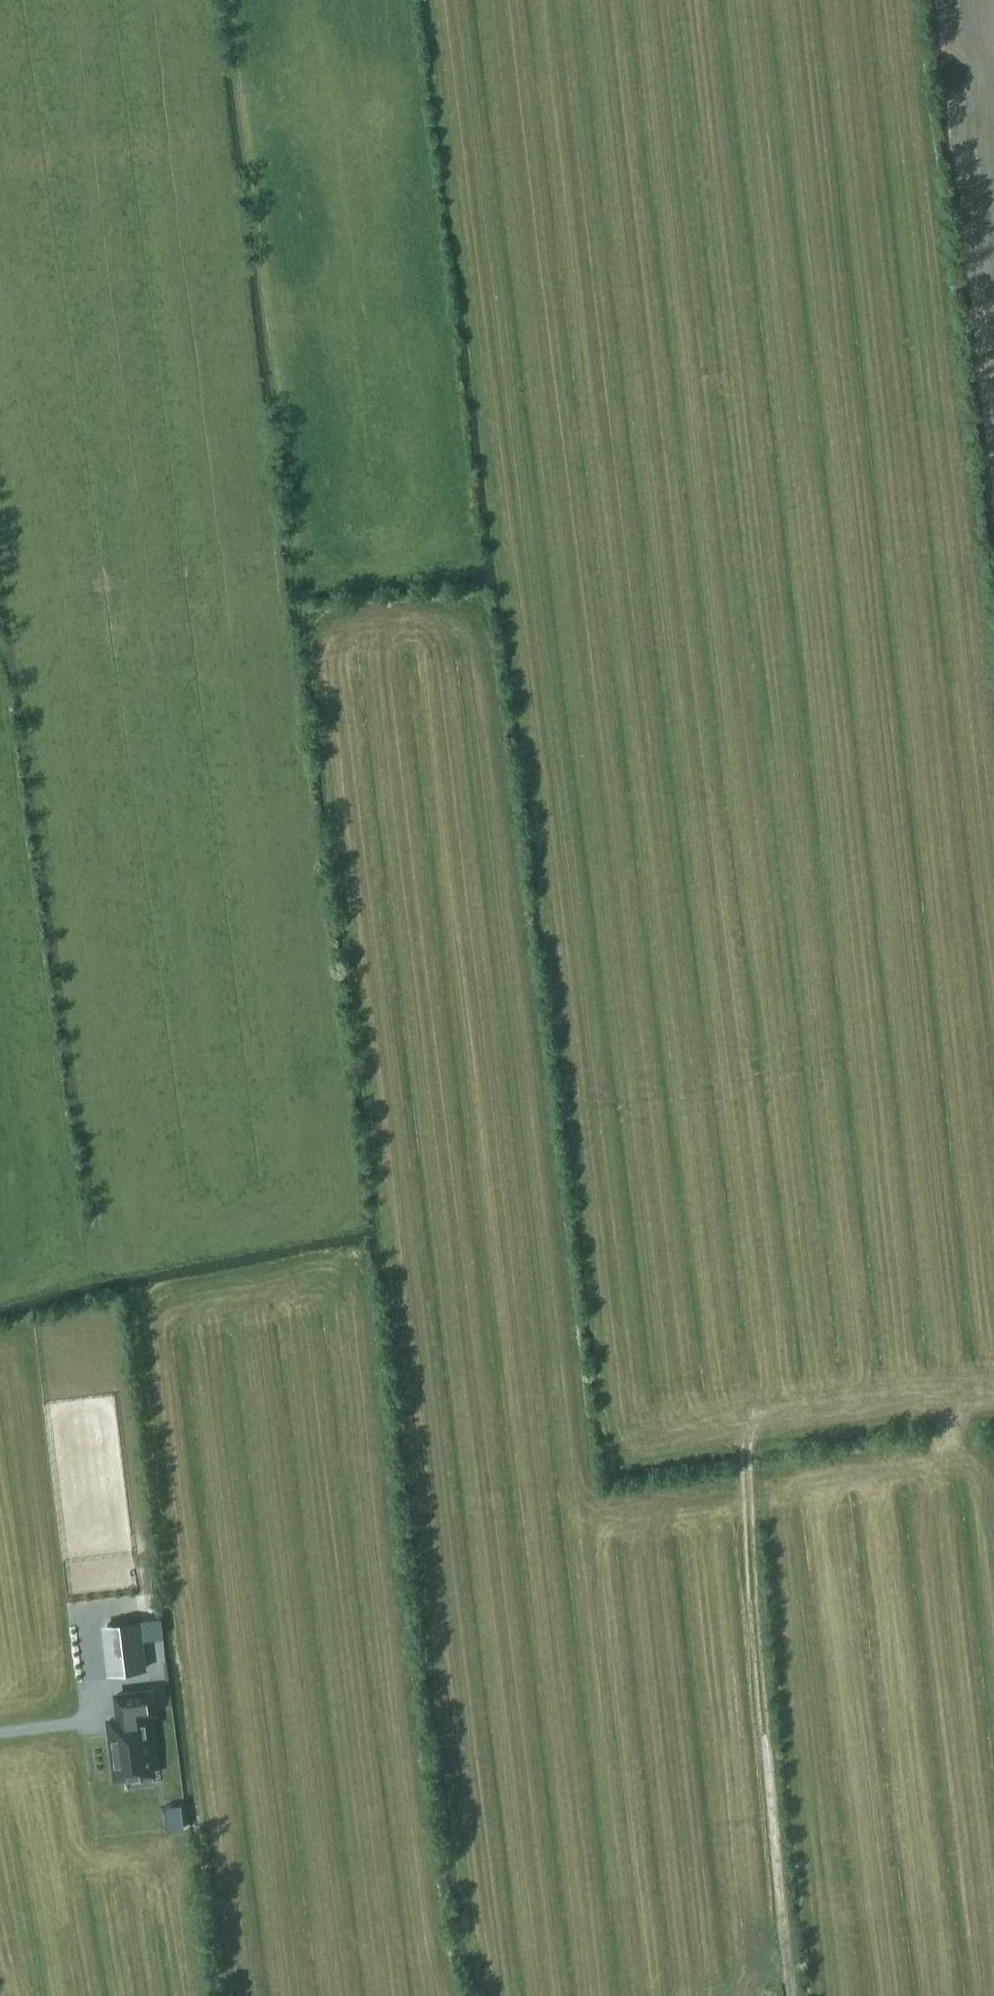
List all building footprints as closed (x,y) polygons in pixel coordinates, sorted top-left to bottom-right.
[(140,1619),(100,1624),(104,1656),(144,1651),(140,1619)] [(120,1718),(110,1719),(117,1778),(153,1774),(146,1713),(155,1712),(152,1693),(118,1697),(120,1718)]
